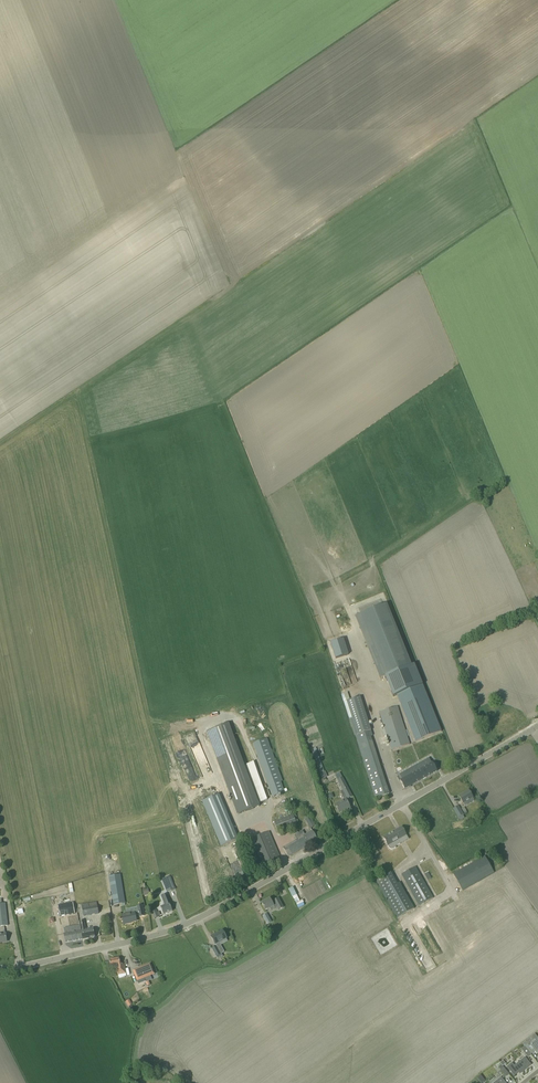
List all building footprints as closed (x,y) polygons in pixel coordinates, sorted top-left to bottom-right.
[(411,666),(386,604),(360,615),(385,676),(411,666)] [(343,639),(330,643),(336,659),(348,655),(343,639)] [(411,666),(385,676),(393,697),(396,696),(415,742),(441,732),(422,685),(414,665),(411,666)] [(351,718),(348,719),(354,736),(356,735),(374,793),(376,798),(389,794),(371,736),(372,736),(360,697),(346,701),(351,718)] [(386,735),(391,750),(409,744),(397,706),(378,712),(384,730),(381,731),(383,736),(386,735)] [(259,807),(228,724),(206,732),(237,815),(259,807)] [(287,791),(286,789),(283,790),(280,782),(282,781),(267,738),(253,743),(272,797),(284,793),(284,792),(287,791)] [(327,777),(325,771),(324,771),(316,750),(312,751),(321,779),(327,777)] [(405,789),(437,771),(432,763),(431,763),(425,766),(423,762),(406,771),(408,776),(402,779),(400,781),(405,789)] [(253,763),(246,766),(259,803),(266,801),(253,763)] [(334,775),(342,790),(347,799),(352,796),(342,778),(339,772),(334,775)] [(463,804),(473,798),(469,791),(459,796),(463,804)] [(335,804),(337,808),(339,813),(350,807),(346,799),(335,804)] [(273,807),(276,817),(290,814),(287,803),(273,807)] [(453,809),(458,818),(463,815),(458,806),(453,809)] [(228,814),(211,822),(221,846),(238,839),(228,814)] [(274,822),(278,831),(297,824),(293,814),(274,822)] [(306,820),(310,829),(316,826),(311,817),(306,820)] [(398,840),(406,835),(402,827),(383,837),(389,848),(389,849),(390,849),(391,849),(391,850),(392,850),(392,849),(393,849),(396,848),(396,847),(400,844),(398,840)] [(283,848),(285,852),(288,857),(317,839),(312,830),(305,835),(302,831),(294,836),(297,840),(283,848)] [(244,842),(255,866),(257,871),(265,868),(264,864),(279,857),(269,832),(244,842)] [(453,874),(462,891),(494,872),(485,856),(453,874)] [(469,923),(432,858),(420,865),(457,930),(469,923)] [(433,898),(416,867),(401,875),(419,906),(433,898)] [(109,876),(113,905),(125,903),(121,874),(109,876)] [(162,880),(167,893),(175,889),(170,876),(162,880)] [(382,892),(397,918),(414,908),(399,882),(382,892)] [(302,899),(299,900),(293,886),(289,888),(297,908),(304,905),(302,899)] [(161,908),(164,915),(172,911),(165,894),(161,896),(165,906),(161,908)] [(274,901),(272,902),(270,899),(262,903),(266,911),(270,908),(271,911),(277,907),(278,910),(283,907),(278,898),(274,901)] [(81,904),(82,911),(83,916),(99,913),(98,908),(97,902),(89,904),(88,903),(81,904)] [(73,903),(58,906),(61,917),(75,914),(73,903)] [(131,914),(122,916),(124,924),(129,923),(136,921),(135,916),(139,915),(139,917),(144,916),(142,906),(137,907),(138,911),(130,912),(131,914)] [(262,916),(267,924),(271,922),(267,914),(262,916)] [(84,921),(79,921),(81,931),(83,940),(95,937),(93,928),(86,930),(84,921)] [(65,934),(63,934),(65,943),(83,940),(81,931),(71,933),(70,927),(63,928),(65,934)] [(216,946),(212,948),(216,957),(217,957),(218,959),(223,956),(221,953),(224,952),(219,943),(227,939),(222,930),(211,937),(216,946)] [(119,958),(109,960),(111,967),(116,966),(117,975),(126,973),(124,964),(120,964),(119,958)] [(150,964),(133,971),(137,981),(154,974),(150,964)] [(527,1044),(535,1038),(533,1036),(533,1035),(522,1044),(524,1046),(525,1046),(527,1049),(529,1047),(527,1044)] [(531,1054),(527,1049),(525,1046),(524,1046),(521,1049),(528,1057),(531,1054)] [(531,1065),(525,1058),(514,1066),(511,1063),(507,1067),(514,1076),(516,1074),(515,1074),(518,1071),(519,1073),(526,1068),(531,1065)] [(509,1074),(501,1065),(498,1067),(501,1070),(500,1070),(506,1077),(509,1074)]
